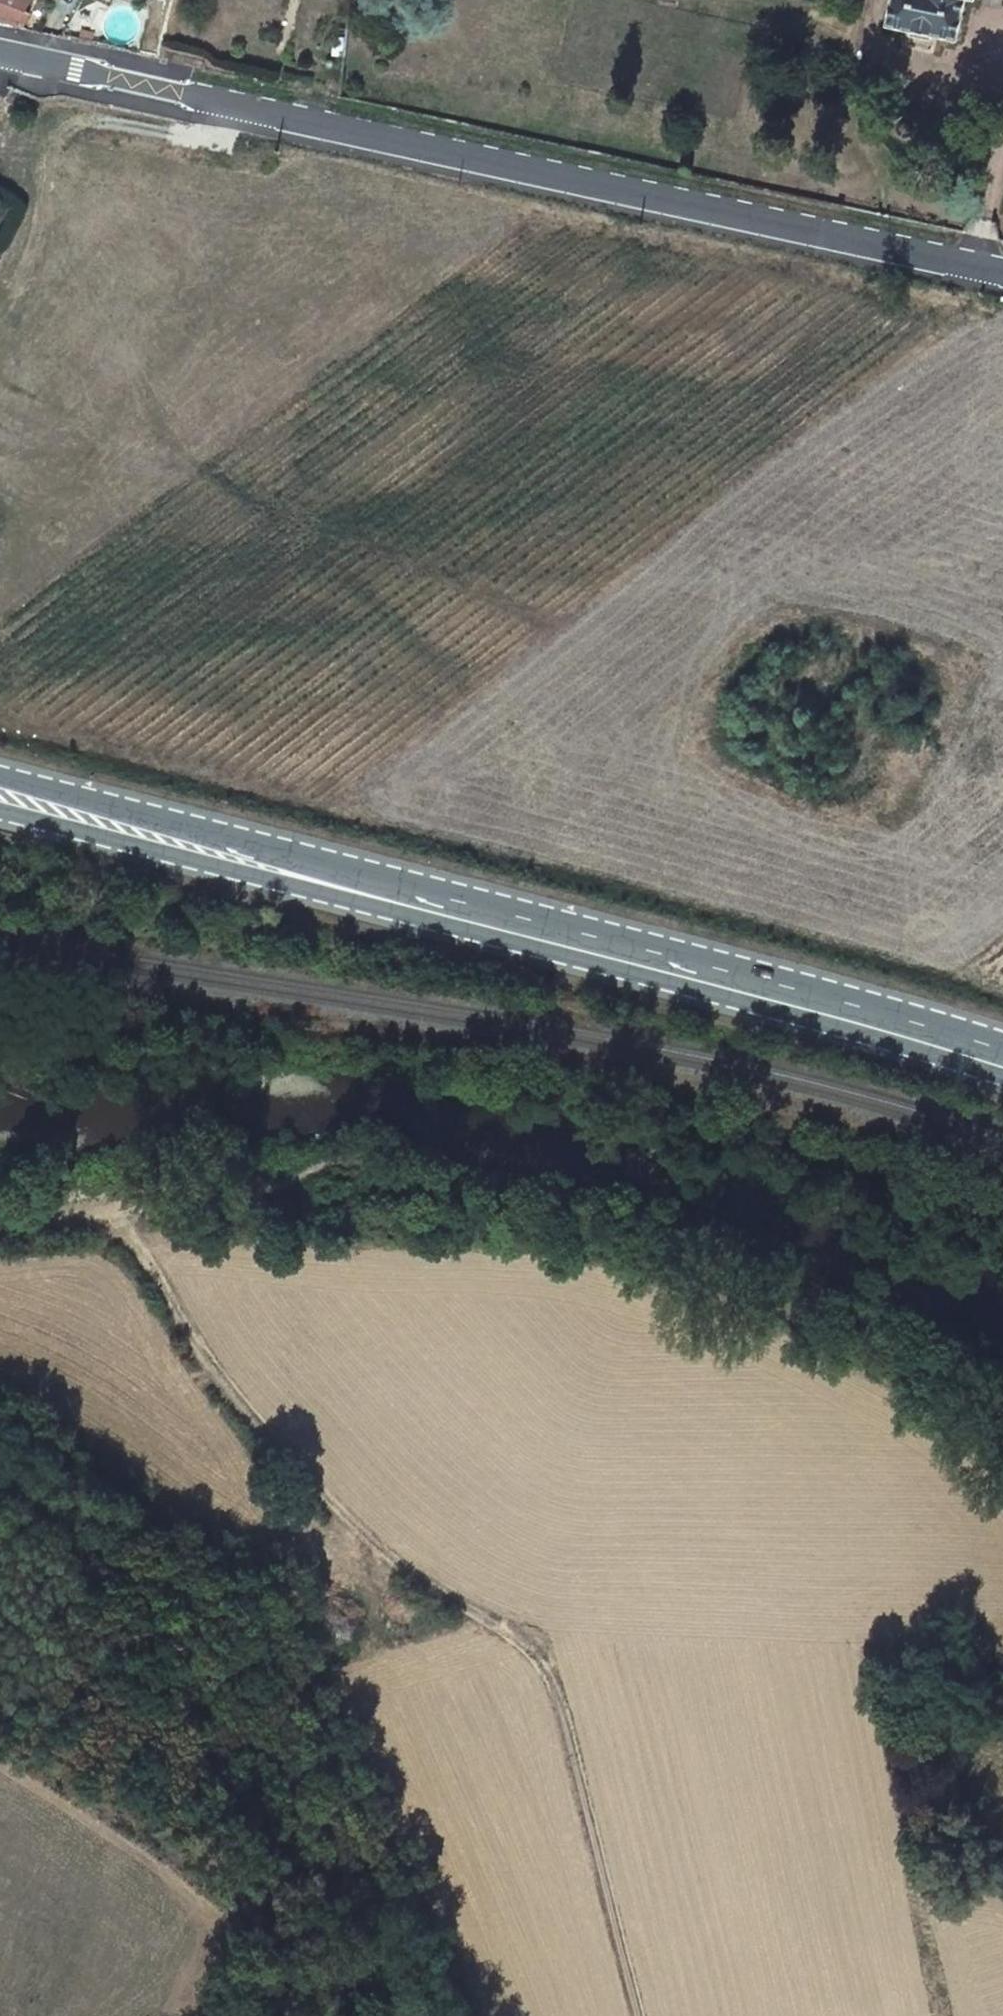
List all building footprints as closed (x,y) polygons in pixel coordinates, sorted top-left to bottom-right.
[(0,9),(0,22),(23,28),(36,1),(35,0),(4,0),(0,9)] [(886,27),(911,32),(911,33),(931,38),(931,37),(957,42),(966,0),(892,0),(886,27)]
